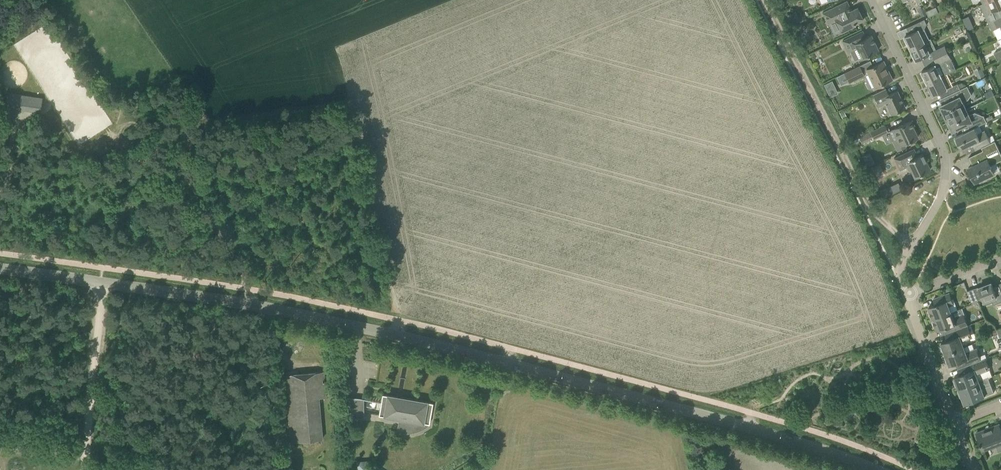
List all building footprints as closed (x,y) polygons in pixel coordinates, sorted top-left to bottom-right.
[(987,1),(992,12),(1000,7),(1000,0),(990,0),(987,1)] [(822,13),(827,24),(835,20),(841,33),(853,27),(852,25),(863,20),(857,7),(851,10),(846,1),(822,13)] [(942,3),(937,6),(939,12),(945,9),(942,3)] [(919,8),(922,16),(927,14),(923,6),(919,8)] [(787,15),(792,24),(799,20),(795,11),(787,15)] [(985,14),(988,22),(993,20),(990,12),(985,14)] [(910,47),(911,48),(929,39),(924,29),(926,24),(924,19),(907,27),(910,34),(905,36),(905,37),(903,38),(907,45),(908,48),(910,47)] [(993,20),(988,22),(992,30),(997,28),(993,20)] [(794,24),(797,30),(803,28),(800,21),(794,24)] [(842,41),(847,53),(857,49),(861,58),(878,50),(871,35),(865,37),(862,31),(842,41)] [(932,53),(935,58),(948,52),(945,45),(936,49),(930,38),(929,39),(911,48),(911,49),(910,50),(911,53),(914,59),(916,58),(917,60),(932,53)] [(922,71),(928,83),(942,76),(949,72),(944,62),(951,58),(948,52),(935,58),(937,64),(922,71)] [(889,80),(883,68),(886,67),(883,61),(874,65),(865,70),(874,88),(880,85),(889,80)] [(863,75),(858,65),(850,69),(844,72),(837,76),(838,80),(845,76),(848,82),(863,75)] [(942,76),(928,83),(934,95),(948,88),(942,76)] [(829,95),(837,91),(832,80),(824,83),(829,95)] [(949,87),(952,93),(960,89),(958,83),(949,87)] [(941,106),(947,118),(967,108),(964,101),(968,99),(971,94),(967,85),(960,89),(952,93),(948,95),(951,101),(941,106)] [(878,106),(885,103),(890,115),(906,107),(899,93),(894,92),(888,94),(885,88),(873,94),(878,106)] [(992,89),(984,93),(987,98),(994,94),(992,89)] [(7,109),(24,112),(24,109),(30,110),(33,96),(10,92),(7,109)] [(969,123),(971,129),(975,127),(974,127),(987,121),(984,115),(975,112),(970,114),(967,108),(947,118),(947,120),(946,121),(949,129),(952,128),(953,131),(969,123)] [(905,147),(904,144),(918,137),(910,121),(892,129),(896,139),(893,140),(898,150),(905,147)] [(858,136),(860,140),(861,143),(872,138),(873,139),(888,132),(887,131),(888,131),(885,124),(858,136)] [(981,147),(982,148),(991,144),(991,143),(984,130),(977,133),(975,127),(971,129),(956,137),(956,138),(955,138),(955,140),(957,144),(958,145),(959,145),(962,149),(964,148),(966,154),(981,147)] [(982,148),(983,150),(969,157),(973,165),(968,168),(975,182),(994,173),(991,165),(1000,160),(1000,153),(995,141),(991,143),(991,144),(982,148)] [(910,169),(914,177),(930,169),(922,153),(917,156),(914,149),(893,158),(899,170),(906,167),(908,171),(910,169)] [(880,190),(883,197),(888,195),(884,188),(880,190)] [(997,297),(999,302),(1000,301),(1000,291),(999,287),(1000,287),(999,286),(993,288),(991,282),(978,287),(974,288),(979,301),(983,300),(984,302),(997,297)] [(967,291),(972,304),(979,301),(974,288),(967,291)] [(932,318),(933,319),(951,312),(947,301),(952,299),(949,293),(934,299),(936,305),(928,307),(930,311),(928,312),(929,314),(930,316),(931,318),(932,318)] [(948,326),(950,332),(968,325),(964,316),(959,318),(958,316),(954,318),(951,312),(933,319),(933,320),(932,321),(932,323),(933,325),(934,327),(936,327),(937,330),(948,326)] [(950,332),(945,334),(947,340),(941,342),(943,346),(941,346),(941,348),(942,350),(943,351),(944,353),(945,352),(946,353),(964,346),(962,341),(972,337),(968,325),(950,332)] [(981,360),(976,348),(966,351),(964,346),(946,353),(946,355),(945,356),(945,357),(945,359),(946,360),(947,362),(949,361),(950,365),(956,363),(958,369),(981,360)] [(977,374),(990,369),(985,358),(981,360),(958,369),(960,374),(955,377),(956,379),(954,380),(956,386),(958,386),(959,388),(979,380),(977,374)] [(284,375),(285,385),(290,441),(323,439),(319,397),(325,397),(323,371),(308,373),(308,376),(300,377),(300,373),(284,375)] [(979,380),(959,388),(960,390),(958,391),(960,397),(962,397),(965,404),(986,396),(985,396),(995,392),(992,384),(982,388),(979,380)] [(379,415),(429,423),(433,403),(382,394),(379,415)] [(348,397),(350,418),(364,416),(363,398),(355,397),(348,397)] [(982,449),(996,444),(998,451),(1000,450),(1000,429),(999,424),(992,427),(992,428),(989,429),(989,428),(976,433),(982,449)]
